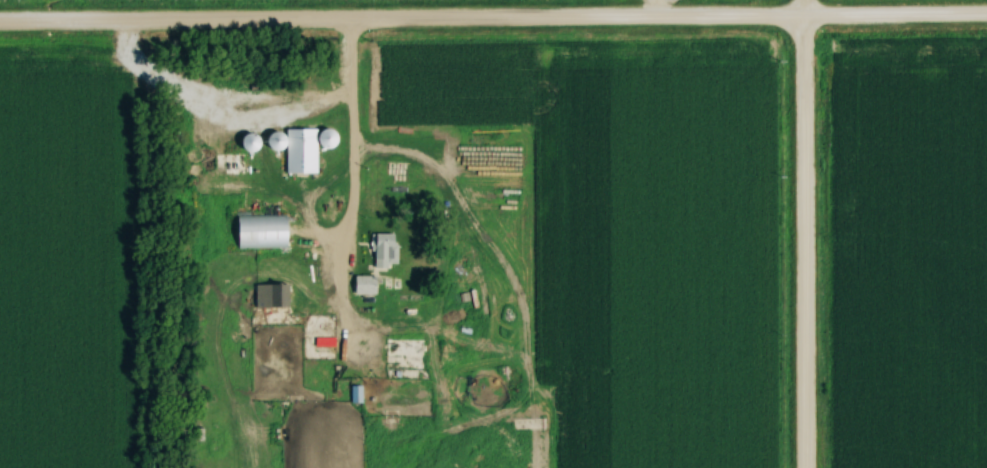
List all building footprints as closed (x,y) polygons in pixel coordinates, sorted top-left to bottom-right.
[(316,129),(284,129),(284,133),(268,133),(268,149),(285,149),(285,173),(315,173),(316,129)] [(319,148),(335,147),(333,129),(317,130),(319,148)] [(242,138),(244,151),(258,149),(256,136),(242,138)] [(214,173),(243,173),(243,153),(214,153),(214,173)] [(286,248),(286,214),(236,214),(236,248),(286,248)] [(396,233),(372,233),(372,267),(396,267),(396,233)] [(374,293),(374,275),(353,275),(353,293),(374,293)] [(286,308),(286,284),(254,284),(254,308),(286,308)] [(423,338),(385,338),(385,356),(423,356),(423,338)]
